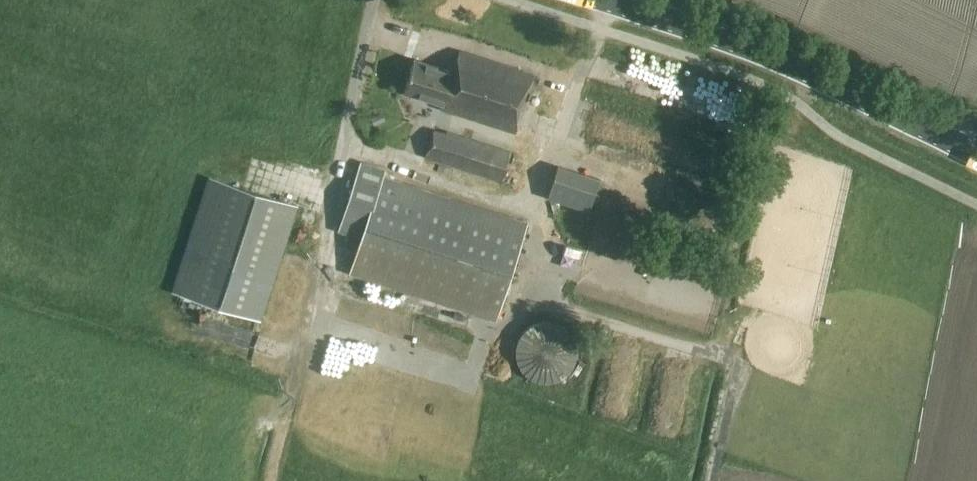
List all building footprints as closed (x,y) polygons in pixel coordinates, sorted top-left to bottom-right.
[(534,73),(461,51),(454,71),(415,59),(405,91),(444,103),(442,108),(516,131),(534,73)] [(501,183),(510,156),(434,131),(425,158),(501,183)] [(494,321),(526,222),(383,175),(385,169),(360,161),(338,231),(360,239),(349,274),(494,321)] [(588,213),(599,179),(557,166),(546,199),(588,213)] [(465,185),(468,175),(448,170),(445,180),(465,185)] [(176,293),(260,320),(297,207),(213,179),(176,293)] [(544,383),(547,383),(550,383),(553,382),(556,381),(559,380),(561,378),(564,376),(566,374),(568,372),(570,370),(572,367),(573,364),(574,361),(575,358),(576,355),(576,352),(576,349),(575,346),(574,343),(573,340),(572,337),(570,335),(568,332),(566,330),(564,328),(561,326),(559,325),(556,323),(553,322),(550,322),(547,321),(544,321),(540,322),(537,322),(534,323),(532,325),(529,326),(526,328),(524,330),(522,332),(520,335),(518,337),(517,340),(516,343),(515,346),(515,349),(514,352),(515,355),(515,358),(516,361),(517,364),(518,367),(520,370),(522,372),(524,374),(526,376),(529,378),(532,380),(534,381),(537,382),(540,383),(544,383)]
